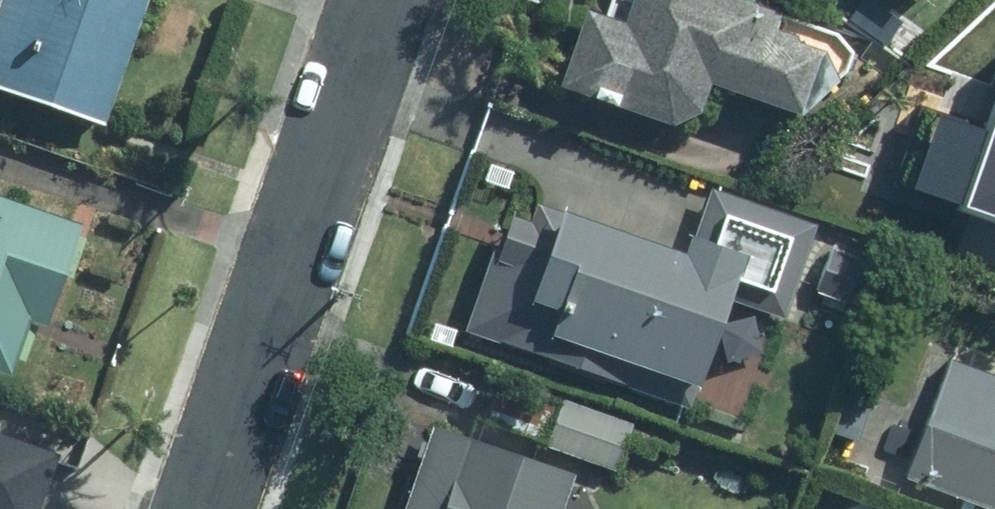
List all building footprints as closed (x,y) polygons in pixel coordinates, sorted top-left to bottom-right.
[(147,0),(0,0),(0,90),(105,125),(147,0)] [(622,28),(583,15),(559,87),(684,129),(698,89),(791,121),(832,0),(632,0),(622,28)] [(887,173),(994,208),(994,88),(984,122),(911,99),(887,173)] [(83,222),(0,194),(0,374),(11,378),(29,323),(47,329),(83,222)] [(690,273),(516,216),(479,329),(712,405),(745,304),(794,320),(823,233),(715,198),(690,273)] [(961,355),(912,473),(994,506),(994,369),(961,355)] [(59,453),(0,433),(0,508),(40,508),(59,453)] [(439,436),(413,508),(558,508),(568,482),(439,436)]
